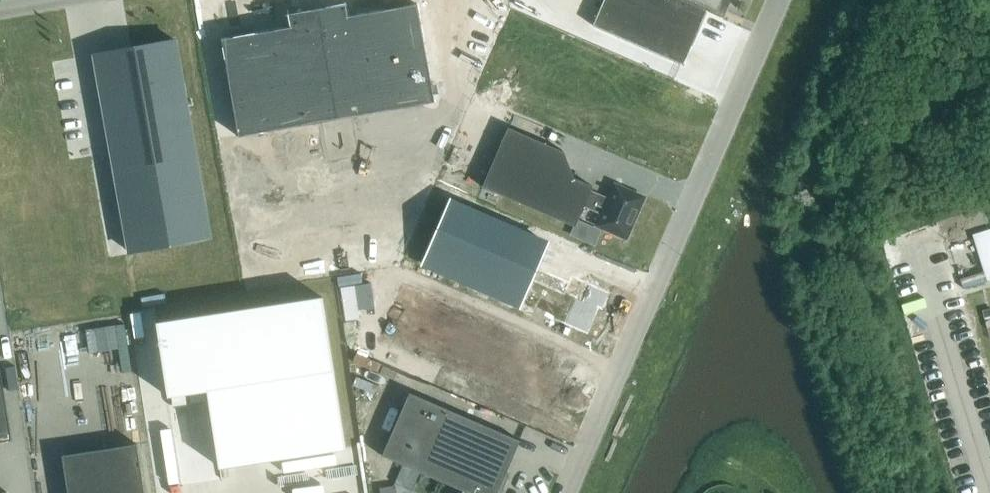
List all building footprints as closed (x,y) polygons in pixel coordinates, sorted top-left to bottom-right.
[(729,0),(604,0),(593,25),(683,64),(708,9),(718,13),(720,8),(725,10),(729,0)] [(282,27),(213,39),(231,138),(428,103),(410,5),(341,17),(340,10),(281,21),(282,27)] [(175,39),(95,53),(130,251),(210,237),(175,39)] [(609,198),(591,191),(593,186),(575,177),(565,150),(508,127),(483,186),(575,226),(584,206),(603,214),(598,225),(626,237),(644,197),(615,184),(609,198)] [(521,312),(548,249),(450,207),(423,269),(521,312)] [(973,234),(987,280),(989,279),(989,229),(973,234)] [(571,275),(564,292),(576,298),(565,324),(588,334),(599,308),(603,310),(611,292),(571,275)] [(423,293),(400,345),(551,410),(565,377),(542,367),(550,348),(423,293)] [(346,447),(323,297),(157,322),(168,396),(208,390),(219,467),(346,447)] [(12,439),(1,367),(0,367),(0,441),(12,439)] [(382,455),(448,484),(463,490),(462,492),(498,492),(508,471),(507,471),(520,440),(410,392),(382,455)] [(139,441),(64,454),(71,492),(148,492),(139,441)]
